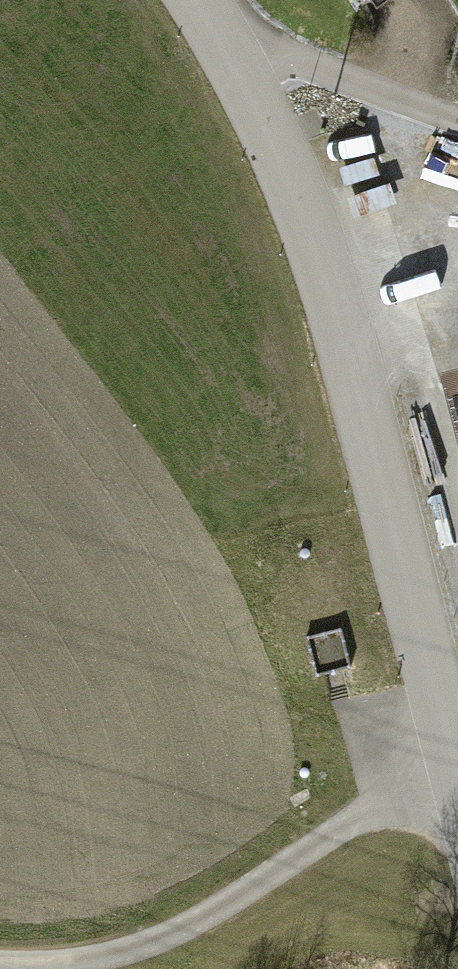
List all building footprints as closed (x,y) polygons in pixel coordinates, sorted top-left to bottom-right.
[(441,375),(457,443),(457,371),(441,375)] [(305,637),(315,677),(334,672),(351,668),(351,666),(341,628),(305,637)]
